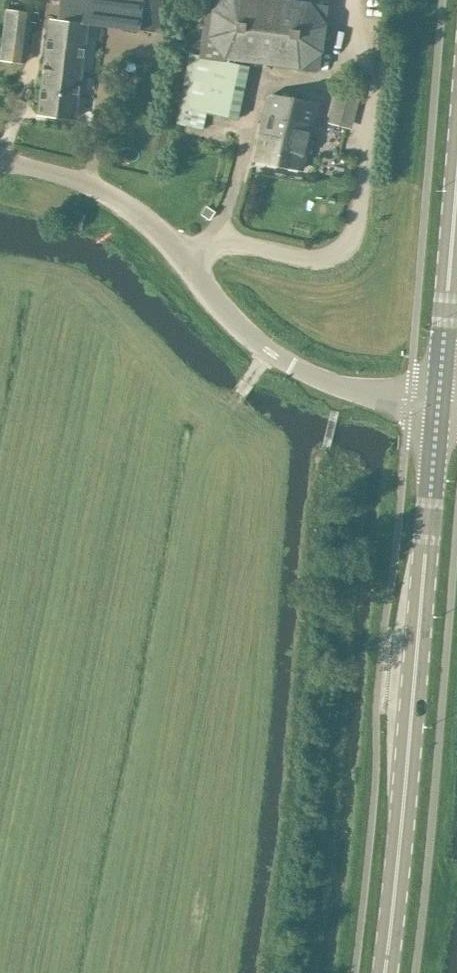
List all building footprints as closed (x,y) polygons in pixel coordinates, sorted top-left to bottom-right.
[(58,4),(56,21),(87,25),(86,27),(140,34),(140,31),(159,33),(163,0),(58,0),(58,4)] [(326,6),(282,0),(207,0),(199,52),(317,69),(326,6)] [(25,61),(31,13),(7,10),(2,58),(25,61)] [(50,20),(38,113),(74,118),(86,27),(87,25),(56,21),(50,20)] [(238,117),(248,67),(196,56),(186,106),(238,117)] [(336,88),(328,123),(352,129),(360,93),(336,88)] [(306,132),(310,133),(317,104),(271,95),(265,99),(257,135),(277,139),(279,131),(304,138),(306,132)] [(302,169),(310,133),(306,132),(304,138),(279,131),(277,139),(257,135),(252,158),(302,169)] [(208,207),(202,215),(211,220),(216,212),(208,207)]
